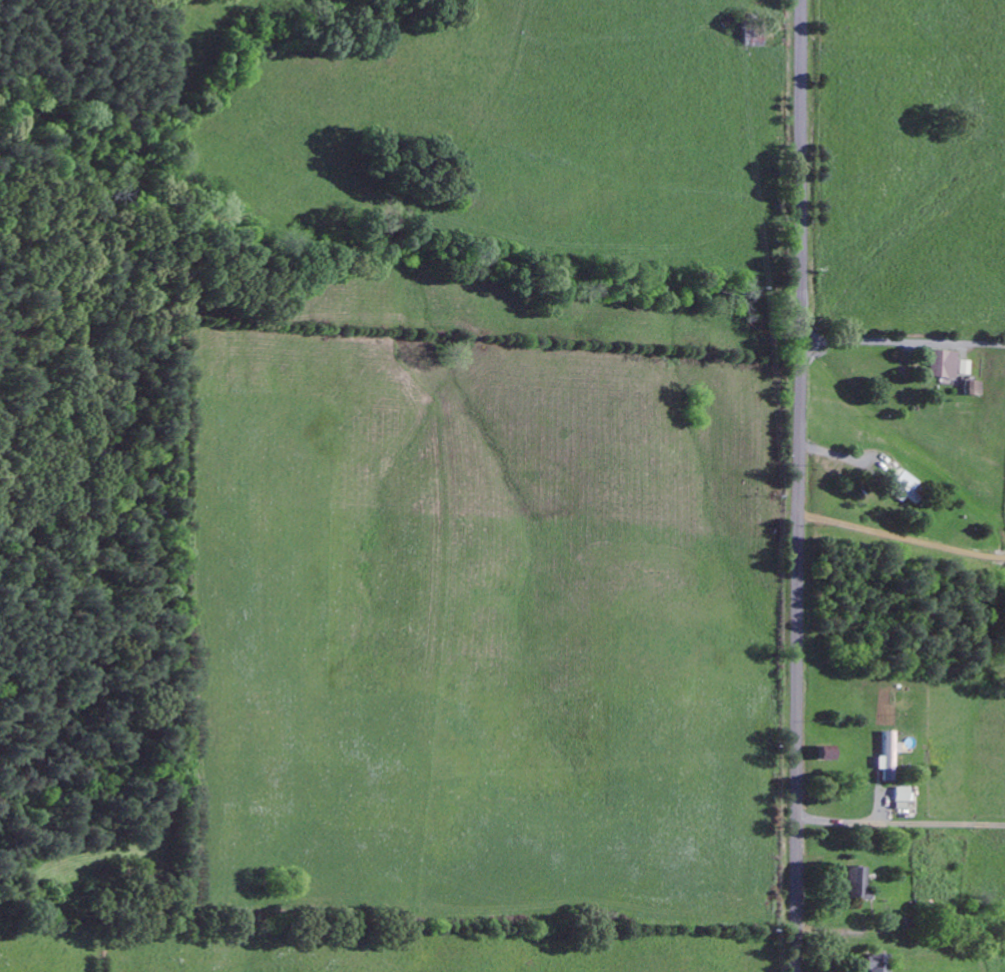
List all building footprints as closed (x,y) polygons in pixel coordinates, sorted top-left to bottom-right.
[(956,351),(929,351),(928,377),(956,378),(956,351)] [(966,395),(982,395),(983,381),(967,380),(966,395)] [(891,753),(897,753),(897,743),(892,743),(892,731),(880,731),(880,756),(874,756),(875,769),(880,769),(880,781),(892,781),(891,753)] [(833,746),(819,746),(819,760),(833,760),(833,746)] [(892,802),(909,802),(910,788),(892,787),(892,802)] [(863,891),(863,867),(845,867),(845,900),(868,900),(868,891),(863,891)] [(889,955),(866,955),(866,971),(889,971),(889,955)]
